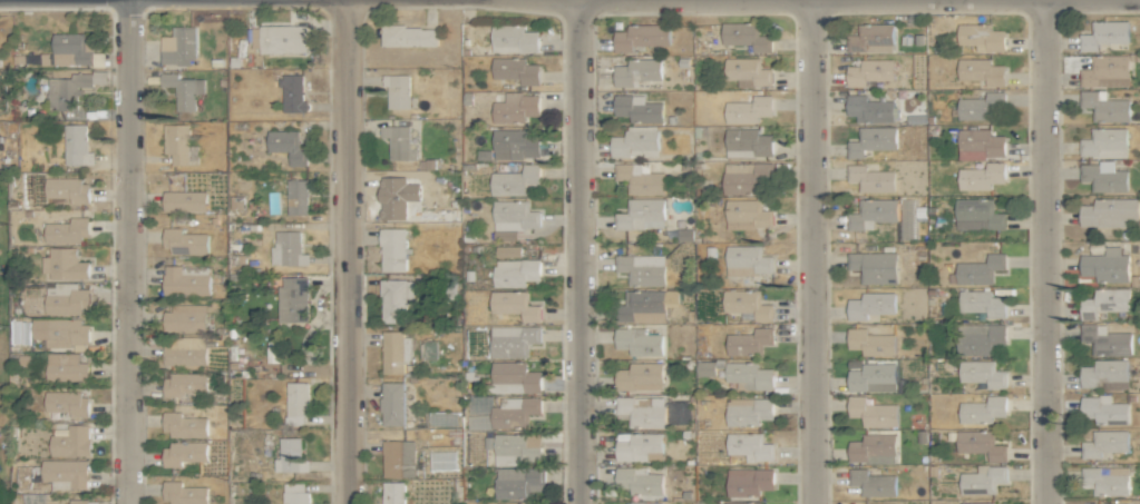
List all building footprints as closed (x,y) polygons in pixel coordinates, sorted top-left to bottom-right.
[(1091,20),(1091,34),(1079,34),(1079,51),(1098,51),(1098,43),(1128,44),(1128,21),(1091,20)] [(722,23),(721,44),(752,44),(752,51),(771,52),(771,35),(758,35),(758,23),(722,23)] [(892,23),(858,24),(858,35),(846,35),(846,52),(892,51),(892,23)] [(1004,51),(1004,30),(990,30),(990,23),(957,23),(957,45),(975,45),(975,52),(1004,51)] [(669,25),(627,24),(627,30),(613,30),(613,52),(632,52),(632,45),(669,46),(669,25)] [(306,25),(251,26),(251,47),(259,47),(259,52),(306,52),(306,25)] [(436,47),(436,27),(380,25),(380,46),(436,47)] [(538,52),(538,30),(525,30),(525,25),(493,25),(493,52),(538,52)] [(160,36),(161,65),(193,64),(193,26),(171,27),(171,36),(160,36)] [(81,34),(51,33),(51,58),(40,57),(40,64),(90,64),(90,51),(81,51),(81,34)] [(1128,55),(1091,54),(1091,69),(1080,69),(1080,86),(1128,87),(1128,55)] [(511,79),(511,86),(539,85),(538,64),(524,64),(524,57),(492,58),(492,79),(511,79)] [(736,86),(771,86),(771,68),(760,68),(760,58),(725,57),(724,79),(737,79),(736,86)] [(660,59),(627,59),(627,65),(613,65),(613,87),(634,87),(634,80),(660,80),(660,59)] [(892,59),(860,59),(860,65),(846,66),(846,87),(866,86),(866,81),(893,80),(892,59)] [(990,59),(957,59),(957,80),(985,80),(985,86),(1004,86),(1004,65),(990,65),(990,59)] [(46,78),(47,110),(78,109),(77,88),(91,87),(91,73),(70,73),(70,78),(46,78)] [(177,79),(177,73),(160,73),(161,98),(173,98),(173,111),(195,111),(194,94),(203,94),(203,78),(177,79)] [(385,109),(409,108),(409,74),(385,75),(385,109)] [(302,75),(281,75),(280,112),(306,112),(307,100),(302,100),(302,75)] [(1092,122),(1129,122),(1128,99),(1106,99),(1105,90),(1079,91),(1080,106),(1092,106),(1092,122)] [(958,119),(991,119),(991,108),(1004,107),(1004,91),(985,91),(985,98),(958,98),(958,119)] [(538,94),(504,93),(504,102),(492,102),(492,123),(525,123),(525,116),(538,116),(538,94)] [(661,102),(644,102),(643,95),(614,95),(615,123),(662,122),(661,102)] [(758,123),(758,117),(772,117),(772,95),(752,95),(752,101),(724,102),(725,123),(758,123)] [(865,100),(865,95),(846,95),(846,116),(860,116),(860,122),(893,123),(893,101),(865,100)] [(85,124),(63,124),(64,165),(93,164),(93,151),(85,151),(85,124)] [(171,165),(197,165),(197,145),(188,145),(188,124),(162,124),(163,154),(171,153),(171,165)] [(416,159),(415,144),(409,145),(408,125),(379,126),(380,137),(388,137),(388,160),(416,159)] [(657,126),(625,125),(624,136),(610,135),(610,157),(656,158),(657,126)] [(896,127),(858,127),(858,141),(847,141),(847,157),(864,157),(864,149),(895,150),(896,127)] [(725,158),(771,157),(771,135),(758,135),(758,128),(724,128),(725,158)] [(1127,128),(1090,128),(1090,139),(1080,139),(1079,157),(1126,158),(1127,128)] [(526,129),(492,129),(493,159),(538,158),(538,137),(526,137),(526,129)] [(1004,135),(991,135),(991,129),(958,129),(959,158),(1005,157),(1004,135)] [(298,130),(267,131),(267,152),(288,151),(288,166),(306,166),(306,147),(299,147),(298,130)] [(958,168),(958,190),(992,190),(991,183),(1005,183),(1005,162),(982,162),(982,168),(958,168)] [(1127,191),(1126,170),(1114,170),(1114,162),(1080,163),(1081,182),(1091,181),(1092,192),(1127,191)] [(539,164),(522,163),(522,172),(490,172),(490,195),(525,195),(525,185),(539,185),(539,164)] [(663,173),(648,172),(649,164),(615,163),(614,180),(627,180),(627,194),(663,194),(663,173)] [(723,194),(758,193),(757,179),(772,179),(772,163),(723,164),(723,194)] [(894,170),(867,171),(866,164),(847,165),(848,182),(859,182),(859,192),(894,192),(894,170)] [(44,179),(43,172),(22,172),(22,206),(48,206),(48,198),(70,198),(70,203),(88,203),(88,179),(44,179)] [(419,184),(405,184),(405,177),(381,177),(380,220),(404,220),(404,201),(418,201),(419,184)] [(287,215),(307,215),(306,179),(286,180),(287,215)] [(162,211),(205,211),(205,191),(162,191),(162,211)] [(229,208),(242,208),(242,196),(230,196),(229,208)] [(663,198),(627,198),(627,213),(616,213),(615,228),(663,229),(663,198)] [(897,198),(858,199),(858,213),(848,214),(848,230),(864,230),(864,220),(871,220),(871,222),(898,221),(897,198)] [(1005,229),(1005,213),(993,213),(994,199),(955,198),(955,229),(1005,229)] [(1138,198),(1093,198),(1094,205),(1080,205),(1080,227),(1127,226),(1127,219),(1138,219),(1138,198)] [(761,199),(725,199),(725,229),(772,228),(772,209),(761,209),(761,199)] [(87,217),(70,217),(70,223),(44,223),(44,242),(88,241),(87,217)] [(181,233),(181,228),(162,227),(162,253),(206,253),(207,233),(181,233)] [(407,228),(380,228),(380,271),(405,271),(405,253),(407,253),(407,228)] [(300,231),(275,231),(274,246),(270,246),(269,264),(307,265),(308,253),(300,253),(300,231)] [(761,245),(726,246),(726,275),(773,274),(772,255),(761,256),(761,245)] [(520,246),(498,246),(498,258),(521,257),(520,246)] [(1104,255),(1080,254),(1080,274),(1095,274),(1095,282),(1128,282),(1128,254),(1120,254),(1120,246),(1104,246),(1104,255)] [(76,248),(49,247),(48,279),(87,279),(88,262),(76,261),(76,248)] [(849,253),(849,270),(861,269),(861,284),(897,283),(896,252),(849,253)] [(956,285),(992,284),(992,270),(1005,270),(1005,253),(986,253),(986,262),(955,263),(956,285)] [(664,286),(664,255),(615,255),(615,272),(627,272),(627,286),(664,286)] [(493,287),(526,287),(526,280),(539,280),(539,260),(493,260),(493,287)] [(209,266),(163,266),(163,295),(208,295),(209,266)] [(277,322),(307,322),(307,277),(284,276),(284,287),(278,287),(277,322)] [(406,299),(414,299),(413,279),(381,280),(381,323),(406,323),(406,299)] [(76,283),(54,282),(53,294),(44,294),(44,313),(87,314),(88,289),(76,289),(76,283)] [(925,287),(898,287),(899,321),(926,320),(925,287)] [(1129,288),(1094,288),(1094,298),(1080,298),(1080,320),(1098,320),(1098,311),(1129,311),(1129,288)] [(664,290),(624,291),(624,304),(616,305),(616,322),(664,321),(664,290)] [(773,304),(760,304),(760,290),(723,290),(723,313),(754,313),(754,322),(773,321),(773,304)] [(527,291),(490,291),(490,313),(517,313),(517,321),(540,321),(540,305),(527,305),(527,291)] [(1005,318),(1005,299),(992,299),(991,291),(959,291),(959,312),(986,312),(986,318),(1005,318)] [(719,319),(720,293),(703,292),(703,307),(701,307),(701,312),(695,312),(695,319),(719,319)] [(847,321),(868,321),(868,314),(895,314),(895,292),(862,292),(862,299),(847,299),(847,321)] [(204,331),(205,305),(169,304),(168,330),(204,331)] [(86,319),(31,320),(31,339),(44,339),(44,348),(72,347),(72,352),(87,351),(86,319)] [(957,355),(992,355),(992,345),(1005,346),(1005,325),(957,324),(957,355)] [(1106,332),(1106,324),(1080,324),(1080,341),(1092,341),(1091,355),(1130,355),(1131,333),(1106,332)] [(540,326),(490,326),(491,357),(527,357),(527,343),(540,343),(540,326)] [(644,328),(615,327),(615,348),(629,349),(629,356),(661,357),(662,335),(644,334),(644,328)] [(754,334),(726,335),(726,355),(761,355),(761,344),(773,344),(772,328),(753,328),(754,334)] [(861,355),(894,356),(895,334),(867,334),(867,328),(847,328),(847,349),(861,349),(861,355)] [(412,364),(412,337),(403,337),(403,331),(382,331),(382,374),(403,374),(404,364),(412,364)] [(204,365),(205,337),(171,337),(171,347),(164,347),(163,365),(204,365)] [(87,362),(78,362),(78,352),(45,353),(45,380),(87,380),(87,362)] [(1127,359),(1094,360),(1094,366),(1080,366),(1080,387),(1101,387),(1101,382),(1120,382),(1120,385),(1127,385),(1127,359)] [(995,360),(959,361),(959,382),(983,381),(983,389),(1006,388),(1005,371),(995,371),(995,360)] [(540,393),(541,371),(526,371),(526,362),(492,361),(491,391),(540,393)] [(696,376),(716,376),(716,370),(724,370),(724,361),(697,361),(696,376)] [(662,362),(629,363),(629,369),(615,369),(615,390),(662,389),(662,362)] [(773,390),(773,369),(758,368),(758,363),(725,362),(725,383),(745,383),(745,389),(773,390)] [(895,391),(894,363),(861,363),(861,370),(847,370),(847,391),(895,391)] [(206,374),(164,373),(163,395),(206,396),(206,374)] [(308,382),(286,382),(286,416),(308,416),(308,382)] [(403,382),(382,382),(382,426),(404,426),(403,382)] [(43,392),(43,411),(69,411),(69,417),(87,417),(88,393),(43,392)] [(1006,396),(987,395),(987,402),(959,402),(959,423),(992,424),(992,416),(1006,417),(1006,396)] [(628,428),(665,427),(664,396),(617,397),(617,415),(628,414),(628,428)] [(897,404),(871,404),(871,396),(848,396),(848,417),(862,417),(862,426),(897,427),(897,404)] [(1128,424),(1127,403),(1111,403),(1111,396),(1081,396),(1081,414),(1095,413),(1095,424),(1128,424)] [(540,397),(500,398),(500,406),(491,406),(492,428),(528,428),(527,414),(541,414),(540,397)] [(772,398),(725,399),(726,426),(759,426),(759,420),(773,419),(772,398)] [(207,435),(207,417),(181,417),(181,411),(162,411),(163,437),(207,435)] [(49,457),(89,456),(89,424),(67,424),(67,435),(48,436),(49,457)] [(993,431),(956,430),(956,452),(988,453),(988,462),(1006,462),(1006,445),(993,445),(993,431)] [(1128,431),(1092,430),(1092,441),(1083,441),(1083,458),(1100,459),(1100,451),(1128,452),(1128,431)] [(762,432),(726,433),(727,454),(745,454),(745,462),(774,461),(774,443),(762,443),(762,432)] [(662,433),(615,433),(615,461),(662,460),(662,433)] [(895,434),(862,434),(862,441),(848,441),(848,462),(868,462),(868,458),(877,458),(877,461),(895,460),(895,434)] [(274,472),(309,471),(309,459),(301,459),(301,437),(279,438),(279,458),(274,458),(274,472)] [(383,477),(415,477),(414,441),(382,441),(383,477)] [(162,443),(163,467),(181,466),(181,462),(207,461),(206,442),(162,443)] [(87,460),(40,460),(41,481),(52,481),(52,488),(62,488),(61,480),(70,480),(70,489),(87,489),(87,460)] [(1006,466),(977,465),(977,473),(960,472),(959,493),(995,494),(995,483),(1006,484),(1006,466)] [(1127,466),(1082,468),(1082,488),(1092,488),(1092,496),(1128,495),(1127,466)] [(544,468),(495,467),(495,499),(529,499),(529,491),(544,491),(544,468)] [(662,473),(647,474),(647,467),(615,467),(616,487),(629,486),(629,495),(662,494),(662,473)] [(895,496),(895,474),(868,475),(868,468),(849,469),(849,486),(860,486),(860,496),(895,496)] [(773,469),(726,469),(727,497),(759,497),(759,490),(773,490),(773,469)] [(206,486),(181,487),(181,481),(163,481),(163,503),(206,503),(206,486)] [(404,482),(382,482),(382,503),(404,503),(404,482)] [(307,483),(282,483),(282,503),(288,503),(307,503),(307,483)]
